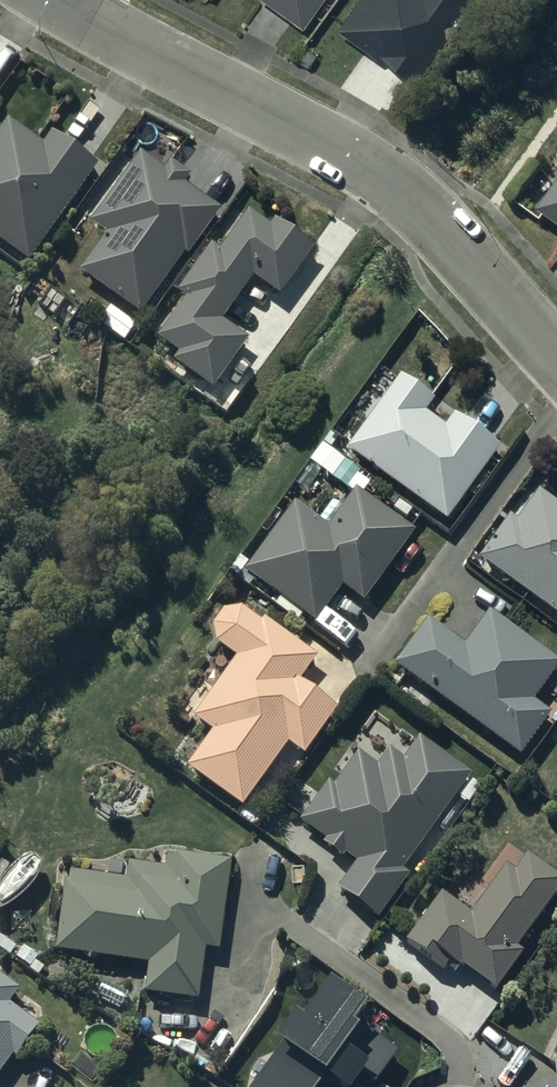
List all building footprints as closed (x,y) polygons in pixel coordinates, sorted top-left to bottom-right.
[(301,29),(322,0),(262,0),(301,29)] [(471,0),(361,0),(342,29),(422,79),(471,0)] [(0,136),(0,247),(29,268),(98,172),(51,138),(44,149),(9,124),(0,136)] [(141,157),(91,228),(107,239),(81,277),(141,319),(185,257),(188,260),(220,215),(185,190),(191,181),(170,166),(165,174),(141,157)] [(539,217),(556,230),(556,192),(539,217)] [(179,357),(173,366),(213,395),(249,345),(222,325),(252,283),(278,302),(312,254),(273,227),(270,231),(248,215),(220,255),(211,249),(177,297),(186,303),(158,342),(179,357)] [(399,380),(346,454),(446,526),(501,451),(453,416),(443,430),(425,417),(434,406),(399,380)] [(328,533),(295,508),(245,576),(314,626),(341,590),(362,606),(413,536),(356,494),(328,533)] [(478,565),(556,622),(556,510),(537,496),(516,526),(509,521),(478,565)] [(240,614),(222,616),(212,631),(215,649),(235,664),(192,723),(211,737),(185,772),(240,812),(286,749),(302,761),(335,715),(297,687),(315,663),(263,625),(261,628),(240,614)] [(394,670),(519,761),(550,718),(533,706),(556,672),(556,666),(489,616),(464,651),(428,624),(394,670)] [(356,868),(337,895),(377,923),(407,879),(402,876),(468,779),(418,745),(404,765),(389,754),(377,772),(357,758),(335,790),(328,786),(300,828),(325,845),(322,850),(342,864),(344,860),(356,868)] [(442,900),(406,948),(444,976),(449,969),(458,975),(460,971),(493,995),(522,957),(516,952),(556,897),(556,882),(527,860),(514,878),(506,872),(470,921),(442,900)] [(65,886),(57,958),(148,969),(145,998),(200,1005),(206,953),(218,955),(229,867),(178,861),(178,864),(168,863),(167,874),(129,870),(127,886),(73,879),(72,887),(65,886)] [(12,1062),(16,1065),(40,1031),(12,1011),(22,997),(0,981),(0,1079),(12,1062)] [(255,1086),(380,1086),(378,1086),(398,1059),(375,1043),(388,1026),(334,986),(303,1027),(297,1023),(266,1064),(260,1060),(251,1071),(261,1078),(255,1086)]
